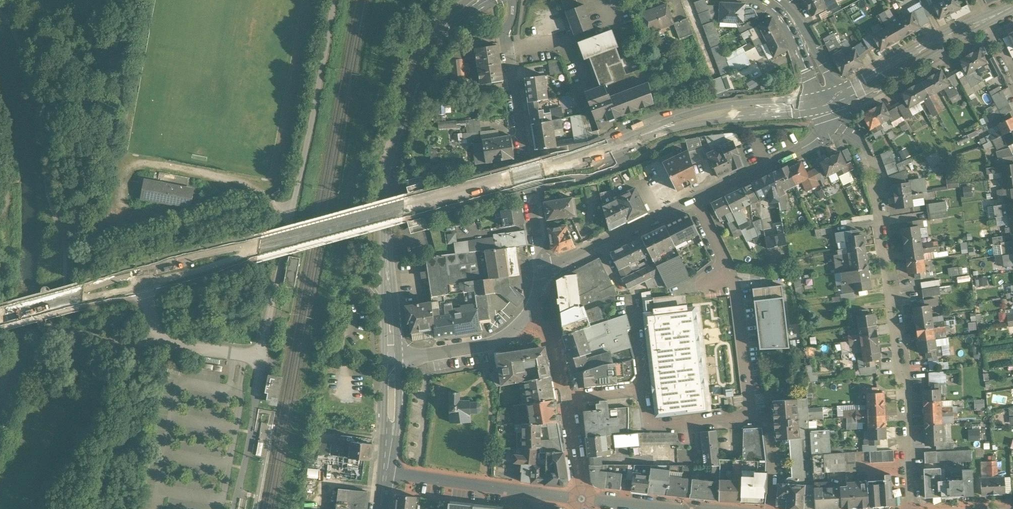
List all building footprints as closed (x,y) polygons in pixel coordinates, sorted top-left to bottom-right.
[(565,12),(578,7),(576,0),(561,0),(565,12)] [(694,3),(703,25),(713,22),(705,0),(701,0),(694,3)] [(805,6),(811,17),(825,9),(822,4),(821,0),(818,0),(805,6)] [(925,0),(921,0),(919,1),(924,12),(927,17),(933,14),(930,9),(925,0)] [(932,4),(933,7),(936,13),(939,19),(949,14),(943,0),(940,0),(932,4)] [(949,14),(960,9),(956,0),(943,0),(949,14)] [(744,4),(720,3),(719,21),(740,22),(744,23),(744,8),(744,4)] [(666,4),(640,14),(647,34),(674,25),(666,4)] [(578,7),(565,12),(574,35),(593,28),(584,5),(578,7)] [(829,10),(819,15),(821,20),(831,15),(829,10)] [(924,12),(913,18),(916,23),(927,17),(924,12)] [(896,23),(891,14),(886,17),(891,25),(896,23)] [(911,14),(901,20),(909,34),(919,28),(916,23),(913,18),(911,14)] [(891,25),(886,17),(882,19),(887,28),(891,25)] [(927,17),(916,23),(919,28),(930,22),(927,17)] [(771,18),(757,26),(760,32),(762,36),(777,28),(771,18)] [(687,19),(674,24),(680,40),(693,35),(687,19)] [(749,29),(757,26),(754,20),(742,26),(745,32),(749,29)] [(896,23),(891,25),(899,39),(909,34),(901,20),(896,23)] [(713,22),(703,25),(711,48),(721,44),(713,22)] [(887,28),(882,31),(890,45),(899,39),(891,25),(887,28)] [(760,32),(757,26),(749,29),(752,34),(753,36),(760,32)] [(777,28),(762,36),(766,43),(768,46),(782,39),(777,28)] [(890,45),(882,31),(872,37),(877,46),(880,51),(890,45)] [(610,32),(580,44),(585,58),(588,57),(597,81),(594,89),(584,92),(595,120),(606,116),(608,121),(653,104),(645,68),(626,75),(610,32)] [(753,36),(750,37),(752,41),(762,36),(760,32),(753,36)] [(753,36),(752,34),(743,39),(746,45),(752,42),(752,41),(750,37),(753,36)] [(1002,38),(1012,58),(1012,57),(1012,43),(1009,35),(1002,38)] [(752,41),(752,42),(755,46),(759,44),(760,46),(766,43),(762,36),(752,41)] [(836,38),(825,44),(832,57),(842,51),(836,38)] [(782,39),(768,46),(773,57),(787,50),(782,39)] [(874,41),(866,47),(869,52),(877,46),(874,41)] [(746,45),(725,56),(727,61),(745,52),(755,47),(755,46),(752,42),(746,45)] [(768,46),(766,43),(760,46),(768,60),(773,57),(768,46)] [(721,44),(711,48),(722,77),(732,73),(727,61),(725,56),(721,44)] [(862,44),(854,48),(855,50),(857,53),(864,48),(862,44)] [(496,45),(476,48),(481,84),(502,81),(496,45)] [(864,48),(857,53),(860,59),(867,53),(864,48)] [(979,49),(969,55),(977,69),(987,64),(985,60),(979,49)] [(855,50),(844,56),(852,70),(863,65),(860,59),(857,53),(855,50)] [(842,51),(832,57),(834,61),(844,56),(842,51)] [(660,52),(644,56),(646,63),(662,59),(660,52)] [(751,65),(745,52),(727,61),(732,73),(751,65)] [(969,55),(958,60),(962,67),(965,73),(966,75),(977,69),(969,55)] [(844,56),(834,61),(842,76),(852,70),(844,56)] [(992,56),(985,60),(987,64),(989,69),(993,75),(1001,71),(992,56)] [(463,60),(450,62),(452,78),(465,77),(464,72),(469,71),(468,64),(464,65),(463,60)] [(548,62),(550,75),(564,73),(560,61),(548,62)] [(987,64),(977,69),(979,74),(989,69),(987,64)] [(962,67),(954,71),(957,77),(965,73),(962,67)] [(977,69),(966,75),(965,76),(971,88),(983,81),(979,74),(977,69)] [(989,69),(979,74),(983,81),(993,75),(989,69)] [(940,71),(930,77),(938,91),(943,88),(948,85),(943,77),(940,71)] [(959,85),(952,73),(946,76),(953,88),(954,88),(959,85)] [(545,75),(525,78),(528,102),(537,101),(548,99),(545,75)] [(953,88),(946,76),(943,77),(948,85),(943,88),(949,98),(957,94),(954,88),(953,88)] [(930,77),(920,82),(928,96),(932,94),(938,91),(930,77)] [(724,78),(711,83),(715,95),(729,90),(724,78)] [(920,82),(910,88),(918,102),(923,99),(928,96),(920,82)] [(715,95),(711,83),(704,85),(709,97),(715,95)] [(910,88),(899,94),(905,103),(907,108),(918,102),(910,88)] [(690,89),(684,91),(686,97),(692,95),(690,89)] [(1002,91),(991,96),(994,102),(1004,96),(1002,91)] [(938,104),(932,94),(928,96),(934,107),(938,104)] [(928,96),(923,99),(929,109),(934,107),(928,96)] [(1004,96),(994,102),(996,106),(1006,101),(1004,96)] [(528,102),(531,124),(548,121),(552,121),(551,113),(544,114),(542,111),(538,111),(537,101),(528,102)] [(1006,101),(996,106),(998,111),(1009,106),(1006,101)] [(882,103),(872,109),(880,124),(890,118),(889,115),(886,110),(882,103)] [(905,103),(897,107),(905,120),(912,116),(907,108),(905,103)] [(894,106),(886,110),(889,115),(892,113),(896,111),(894,106)] [(1009,106),(998,111),(1001,116),(1011,111),(1009,106)] [(880,124),(872,109),(862,115),(870,129),(880,124)] [(561,119),(564,134),(573,133),(570,117),(561,119)] [(997,124),(1000,130),(1002,135),(1012,130),(1012,119),(1012,117),(997,124)] [(479,119),(465,120),(466,133),(480,132),(479,119)] [(559,119),(552,121),(554,136),(564,134),(561,119),(559,119)] [(548,121),(531,124),(536,150),(556,147),(554,136),(552,121),(548,121)] [(880,124),(870,129),(872,134),(873,134),(883,129),(880,124)] [(883,129),(873,134),(876,139),(878,138),(877,137),(885,133),(883,129)] [(499,130),(480,132),(481,138),(482,140),(500,137),(499,130)] [(1000,130),(989,135),(992,140),(1002,135),(1000,130)] [(1002,135),(1004,140),(1007,146),(1012,143),(1012,130),(1002,135)] [(564,134),(554,136),(556,147),(574,143),(573,133),(564,134)] [(724,134),(712,135),(705,136),(712,152),(721,148),(720,147),(728,144),(724,134)] [(1002,135),(992,140),(994,145),(1004,140),(1002,135)] [(500,137),(482,140),(482,143),(486,163),(492,162),(514,159),(510,136),(500,137)] [(728,144),(720,147),(721,148),(731,171),(742,166),(738,155),(733,142),(728,144)] [(900,149),(904,159),(918,152),(913,142),(900,149)] [(482,143),(472,145),(475,165),(486,163),(482,143)] [(995,152),(998,158),(1012,156),(1007,146),(995,152)] [(703,147),(688,151),(691,161),(691,163),(692,164),(707,159),(703,147)] [(712,152),(707,154),(717,177),(731,171),(721,148),(712,152)] [(847,149),(842,151),(847,161),(852,159),(847,149)] [(891,150),(880,154),(882,160),(893,156),(891,150)] [(688,151),(662,163),(676,190),(696,180),(692,164),(691,163),(691,161),(688,151)] [(846,167),(839,152),(829,157),(836,172),(846,167)] [(893,156),(882,160),(884,166),(895,162),(893,156)] [(829,157),(819,162),(820,166),(825,177),(836,172),(829,157)] [(812,171),(806,173),(800,162),(787,169),(795,185),(801,182),(806,192),(819,185),(817,181),(812,171)] [(895,162),(884,166),(886,171),(897,167),(896,165),(895,162)] [(902,162),(896,165),(897,167),(899,173),(906,170),(902,162)] [(1001,166),(1002,172),(1002,177),(1012,176),(1012,164),(1001,166)] [(786,166),(776,171),(773,173),(777,197),(784,194),(783,191),(795,185),(787,169),(786,166)] [(820,166),(812,171),(817,181),(819,180),(823,178),(825,177),(820,166)] [(846,167),(836,172),(838,176),(848,171),(846,167)] [(897,167),(886,171),(888,177),(889,177),(899,173),(897,167)] [(899,173),(889,177),(892,186),(908,184),(906,170),(899,173)] [(848,171),(838,176),(842,185),(852,180),(848,171)] [(620,172),(609,176),(613,190),(625,184),(620,172)] [(773,173),(752,183),(759,199),(762,197),(765,199),(777,197),(773,173)] [(948,176),(948,187),(959,187),(959,176),(948,176)] [(1002,177),(1004,189),(1012,188),(1012,176),(1002,177)] [(195,189),(144,179),(139,199),(191,210),(195,189)] [(924,181),(908,183),(910,195),(926,193),(924,181)] [(752,183),(743,188),(750,203),(759,199),(752,183)] [(908,184),(892,186),(894,197),(910,195),(908,183),(908,184)] [(625,184),(613,190),(614,196),(615,198),(629,191),(625,184)] [(596,185),(585,187),(588,201),(599,199),(596,185)] [(629,191),(615,198),(616,200),(626,221),(646,212),(635,188),(629,191)] [(743,188),(724,197),(731,210),(732,212),(750,203),(743,188)] [(613,190),(599,193),(601,199),(614,196),(613,190)] [(821,190),(812,195),(816,201),(825,196),(821,190)] [(784,194),(777,197),(779,207),(780,210),(787,209),(784,194)] [(910,195),(894,197),(896,209),(912,207),(911,200),(910,195)] [(614,196),(601,199),(603,206),(616,200),(615,198),(614,196)] [(724,197),(711,203),(717,216),(724,213),(728,211),(731,210),(724,197)] [(572,198),(544,203),(547,220),(557,218),(557,219),(575,215),(572,198)] [(616,200),(603,206),(609,230),(626,221),(616,200)] [(945,202),(927,205),(928,212),(941,210),(946,209),(945,202)] [(1006,204),(993,206),(995,218),(1008,216),(1006,204)] [(769,209),(770,213),(772,219),(781,217),(780,210),(779,207),(769,209)] [(521,208),(495,212),(496,218),(503,217),(504,227),(523,224),(521,208)] [(941,210),(928,212),(929,220),(942,218),(941,210)] [(726,216),(728,221),(729,222),(735,219),(732,212),(730,213),(727,215),(726,216)] [(726,216),(724,213),(717,216),(721,224),(728,221),(726,216)] [(770,213),(760,215),(761,221),(772,219),(770,213)] [(688,214),(664,226),(674,246),(679,244),(698,234),(688,214)] [(748,214),(736,220),(740,230),(753,223),(748,214)] [(786,245),(781,217),(772,219),(761,221),(762,225),(764,233),(768,232),(767,227),(776,225),(778,235),(764,237),(767,249),(786,245)] [(736,220),(735,219),(729,222),(735,236),(742,233),(740,230),(736,220)] [(664,226),(642,237),(650,254),(653,261),(660,257),(659,254),(674,246),(664,226)] [(907,227),(901,228),(903,240),(919,238),(918,226),(907,227)] [(566,227),(549,230),(551,249),(558,253),(574,247),(566,227)] [(831,227),(816,230),(817,237),(832,234),(831,227)] [(524,230),(507,232),(509,248),(514,247),(527,245),(524,230)] [(507,232),(494,234),(494,237),(496,249),(496,250),(509,248),(507,232)] [(856,235),(846,237),(847,249),(864,246),(862,234),(856,235)] [(454,244),(457,243),(456,235),(447,236),(449,245),(454,244)] [(642,237),(627,244),(635,261),(645,256),(650,254),(642,237)] [(489,238),(468,242),(469,252),(490,250),(489,238)] [(919,238),(903,240),(904,251),(921,249),(920,244),(919,238)] [(1000,242),(1002,256),(1012,254),(1012,253),(1012,242),(1011,241),(1004,242),(1000,242)] [(469,252),(468,242),(457,243),(454,244),(456,254),(469,252)] [(627,244),(610,253),(618,269),(628,265),(635,261),(627,244)] [(864,246),(847,249),(849,260),(865,258),(865,255),(864,246)] [(492,278),(508,276),(518,275),(514,247),(509,248),(496,250),(496,249),(490,250),(469,252),(456,254),(426,257),(429,287),(450,284),(492,278)] [(843,250),(838,250),(839,255),(834,255),(835,262),(837,262),(840,261),(849,260),(847,249),(843,250)] [(921,249),(904,251),(906,263),(922,260),(922,253),(921,249)] [(933,252),(922,253),(922,260),(934,259),(933,252)] [(653,261),(650,254),(645,256),(649,265),(654,263),(653,261)] [(299,257),(288,255),(282,285),(293,287),(299,257)] [(679,256),(656,266),(666,286),(667,288),(690,277),(679,256)] [(599,258),(559,278),(557,280),(557,283),(560,312),(578,304),(580,303),(580,296),(598,287),(600,291),(613,286),(599,258)] [(849,260),(840,261),(842,273),(851,271),(867,269),(865,258),(849,260)] [(922,260),(906,263),(907,274),(913,273),(924,272),(922,260)] [(635,261),(628,265),(630,269),(632,274),(639,270),(635,261)] [(837,262),(838,269),(834,270),(834,274),(842,273),(840,261),(837,262)] [(649,265),(646,267),(651,277),(659,273),(656,266),(654,263),(649,265)] [(651,277),(646,267),(639,270),(642,275),(643,275),(644,276),(643,276),(644,280),(651,277)] [(630,269),(620,273),(622,278),(632,274),(630,269)] [(867,269),(851,271),(852,283),(869,280),(867,269)] [(632,274),(622,278),(627,288),(644,280),(643,276),(644,276),(643,275),(642,275),(639,270),(632,274)] [(851,271),(842,273),(845,292),(870,288),(869,280),(852,283),(851,271)] [(651,277),(644,280),(648,289),(666,286),(659,273),(651,277)] [(508,276),(492,278),(494,293),(501,293),(506,297),(513,288),(509,285),(508,276)] [(492,278),(450,284),(450,289),(451,295),(463,293),(474,291),(475,296),(488,294),(494,293),(492,278)] [(793,280),(796,295),(802,294),(800,279),(793,280)] [(920,283),(921,289),(931,288),(939,287),(938,280),(920,283)] [(431,297),(442,295),(441,290),(450,289),(450,284),(429,287),(431,297)] [(759,350),(789,349),(782,285),(752,289),(759,350)] [(598,287),(580,296),(580,303),(578,304),(580,307),(584,306),(609,296),(617,295),(613,286),(600,291),(598,287)] [(525,297),(513,288),(506,297),(505,298),(517,307),(525,297)] [(916,290),(918,301),(928,300),(933,299),(931,288),(921,289),(916,290)] [(474,291),(463,293),(465,307),(452,309),(453,314),(453,319),(455,334),(479,331),(477,318),(477,315),(475,296),(474,291)] [(853,293),(840,295),(841,301),(854,300),(853,293)] [(267,295),(261,294),(257,309),(263,310),(267,295)] [(490,317),(488,294),(475,296),(477,315),(477,318),(490,317)] [(652,298),(642,299),(644,314),(653,313),(652,298)] [(432,302),(404,306),(406,323),(410,322),(411,332),(435,329),(433,313),(432,302)] [(578,304),(560,312),(563,335),(583,329),(602,322),(604,322),(600,306),(585,310),(584,306),(580,307),(578,304)] [(918,307),(912,308),(914,319),(930,317),(929,305),(918,307)] [(644,314),(656,416),(706,410),(694,308),(653,313),(644,314)] [(453,314),(440,316),(439,312),(433,313),(435,329),(435,337),(455,334),(453,319),(453,314)] [(867,314),(857,316),(858,321),(859,328),(875,326),(873,314),(867,314)] [(604,322),(602,322),(607,335),(625,329),(628,328),(625,315),(604,322)] [(930,317),(914,319),(915,331),(932,328),(931,323),(930,317)] [(602,322),(583,329),(587,341),(607,335),(602,322)] [(875,326),(859,328),(859,334),(861,344),(863,362),(874,360),(880,359),(875,326)] [(932,328),(915,331),(917,342),(933,339),(932,333),(932,328)] [(563,335),(562,336),(567,350),(564,352),(564,353),(570,374),(581,371),(602,365),(612,363),(609,352),(587,358),(586,355),(591,353),(587,341),(583,329),(563,335)] [(607,335),(587,341),(591,353),(586,355),(587,358),(609,352),(630,347),(625,329),(607,335)] [(859,334),(848,336),(849,345),(861,344),(859,334)] [(933,339),(917,342),(919,353),(925,352),(935,351),(934,347),(933,339)] [(544,347),(521,351),(527,381),(549,376),(544,347)] [(630,347),(609,352),(612,363),(619,362),(633,358),(630,347)] [(521,351),(497,355),(499,368),(502,382),(500,386),(522,382),(527,381),(521,351)] [(602,365),(581,371),(570,374),(571,382),(572,381),(578,386),(578,387),(630,382),(635,376),(633,358),(619,362),(612,363),(602,365)] [(930,368),(944,368),(944,360),(930,360),(930,368)] [(807,381),(819,380),(819,371),(814,371),(813,364),(806,364),(807,381)] [(499,368),(489,376),(497,387),(500,386),(502,382),(499,368)] [(527,381),(522,382),(524,393),(551,388),(549,376),(527,381)] [(572,381),(571,382),(569,384),(568,387),(569,388),(570,390),(572,391),(574,392),(577,391),(578,390),(578,387),(578,386),(572,381)] [(551,388),(524,393),(526,404),(530,403),(553,400),(551,388)] [(928,390),(922,390),(923,402),(939,401),(939,394),(939,389),(928,390)] [(799,398),(772,401),(775,439),(789,438),(800,438),(809,437),(809,431),(806,390),(798,390),(799,398)] [(460,401),(460,392),(450,393),(450,422),(471,422),(471,413),(478,412),(480,411),(481,410),(482,408),(482,406),(481,404),(479,403),(477,402),(471,402),(470,401),(460,401)] [(877,393),(866,394),(867,405),(884,404),(883,393),(877,393)] [(553,400),(530,403),(533,424),(539,424),(557,422),(558,421),(557,420),(556,415),(557,414),(556,409),(554,407),(553,401),(554,401),(553,400)] [(596,410),(584,411),(587,437),(606,435),(610,435),(610,425),(609,419),(608,409),(607,401),(599,401),(599,403),(596,404),(596,410)] [(939,401),(923,402),(924,425),(940,424),(940,417),(940,407),(939,401)] [(526,404),(513,405),(516,424),(522,424),(533,424),(530,403),(526,404)] [(884,404),(867,405),(867,412),(867,417),(884,416),(884,410),(884,404)] [(628,407),(608,409),(609,419),(618,418),(618,424),(610,425),(610,435),(613,435),(628,434),(628,407)] [(951,407),(940,407),(940,417),(952,417),(951,407)] [(884,416),(867,417),(868,422),(868,428),(885,427),(884,416)] [(557,422),(539,424),(533,424),(522,424),(523,448),(527,448),(529,448),(536,448),(539,448),(541,452),(548,452),(554,452),(563,452),(557,422)] [(940,424),(924,425),(924,436),(941,436),(940,424)] [(885,427),(868,428),(869,440),(879,439),(885,439),(885,427)] [(760,476),(760,478),(766,478),(767,461),(762,428),(744,429),(743,449),(756,450),(755,468),(755,475),(760,476)] [(981,440),(981,428),(969,428),(969,440),(981,440)] [(829,430),(809,431),(809,437),(811,455),(830,453),(829,430)] [(716,431),(702,431),(705,466),(712,467),(719,467),(719,464),(718,452),(716,431)] [(628,434),(613,435),(614,444),(614,447),(639,445),(638,433),(628,434)] [(676,433),(638,433),(639,445),(639,446),(676,445),(676,433)] [(606,435),(587,437),(590,465),(599,465),(602,465),(601,456),(610,455),(610,449),(607,450),(607,445),(606,435)] [(610,435),(606,435),(607,445),(614,444),(613,435),(610,435)] [(341,436),(340,446),(339,457),(349,458),(351,442),(351,439),(352,437),(341,436)] [(941,436),(924,436),(925,444),(935,444),(941,443),(941,442),(941,436)] [(809,437),(800,438),(803,485),(813,486),(812,473),(811,455),(809,437)] [(800,438),(789,438),(789,446),(787,448),(789,449),(790,452),(788,454),(790,456),(790,458),(788,460),(790,462),(790,464),(789,466),(791,468),(791,470),(789,472),(791,474),(791,477),(788,477),(786,479),(785,484),(803,485),(800,438)] [(372,445),(351,442),(349,458),(371,460),(372,445)] [(952,442),(941,442),(941,443),(935,444),(935,450),(952,449),(952,442)] [(318,455),(330,456),(331,445),(319,444),(318,455)] [(527,448),(523,448),(522,455),(515,454),(514,463),(522,463),(520,482),(530,483),(532,464),(535,464),(536,448),(529,448),(527,448)] [(743,449),(743,452),(742,468),(755,468),(756,450),(743,449)] [(877,451),(869,451),(870,465),(893,464),(893,450),(877,451)] [(971,450),(924,452),(924,464),(971,462),(971,450)] [(564,463),(563,452),(554,452),(548,452),(546,469),(548,470),(548,465),(554,465),(564,463)] [(729,464),(729,477),(732,477),(732,469),(742,469),(742,468),(743,452),(718,452),(719,464),(729,464)] [(854,452),(843,453),(844,462),(845,472),(855,471),(854,452)] [(830,453),(811,455),(812,473),(820,472),(823,472),(823,464),(834,463),(844,462),(843,453),(830,453)] [(564,463),(554,465),(554,474),(565,472),(564,463)] [(535,464),(532,464),(530,483),(544,485),(546,469),(542,469),(542,465),(535,464)] [(600,472),(599,465),(590,465),(591,481),(598,487),(603,488),(605,472),(600,472)] [(628,465),(606,465),(605,472),(621,475),(621,476),(626,477),(628,465)] [(651,466),(628,465),(626,477),(626,480),(632,480),(631,491),(647,493),(651,468),(651,466)] [(678,466),(670,466),(669,471),(668,477),(677,478),(678,466)] [(997,466),(987,467),(988,479),(998,478),(997,466)] [(669,471),(651,468),(647,493),(666,495),(668,477),(669,471)] [(755,468),(742,468),(742,469),(741,477),(760,478),(760,476),(755,475),(755,468)] [(939,468),(923,469),(925,498),(941,498),(940,481),(939,468)] [(554,474),(548,475),(548,470),(546,469),(544,485),(561,486),(564,486),(567,484),(567,481),(565,472),(554,474)] [(742,469),(732,469),(732,477),(729,477),(729,481),(741,481),(741,477),(742,469)] [(972,470),(962,471),(962,480),(963,497),(973,496),(972,470)] [(621,475),(605,472),(603,488),(619,490),(621,476),(621,475)] [(820,472),(812,473),(813,486),(813,488),(821,488),(820,472)] [(878,481),(867,482),(868,507),(891,505),(889,484),(890,484),(889,475),(884,475),(884,476),(884,481),(878,481)] [(713,482),(699,481),(700,477),(692,476),(692,480),(690,498),(709,500),(719,500),(719,483),(713,482)] [(677,478),(668,477),(666,495),(690,498),(692,480),(686,479),(686,478),(681,477),(681,479),(677,478)] [(760,478),(741,477),(741,481),(740,501),(762,502),(763,493),(764,493),(765,492),(765,491),(766,478),(760,478)] [(988,479),(980,479),(981,496),(1005,495),(1004,478),(998,478),(988,479)] [(304,480),(301,508),(309,508),(311,481),(304,480)] [(962,480),(940,481),(941,498),(963,497),(962,480)] [(729,481),(719,481),(719,483),(719,500),(740,501),(741,481),(729,481)] [(867,482),(846,483),(847,487),(840,487),(841,508),(868,507),(867,482)] [(777,484),(776,506),(786,506),(785,508),(814,508),(813,488),(813,486),(803,485),(785,484),(777,484)] [(821,488),(822,508),(825,508),(841,508),(840,487),(821,488)] [(813,488),(814,508),(822,508),(821,488),(813,488)] [(366,493),(335,490),(334,494),(316,493),(315,508),(365,508),(366,493)] [(397,494),(395,508),(418,508),(419,504),(415,503),(416,497),(397,494)]
